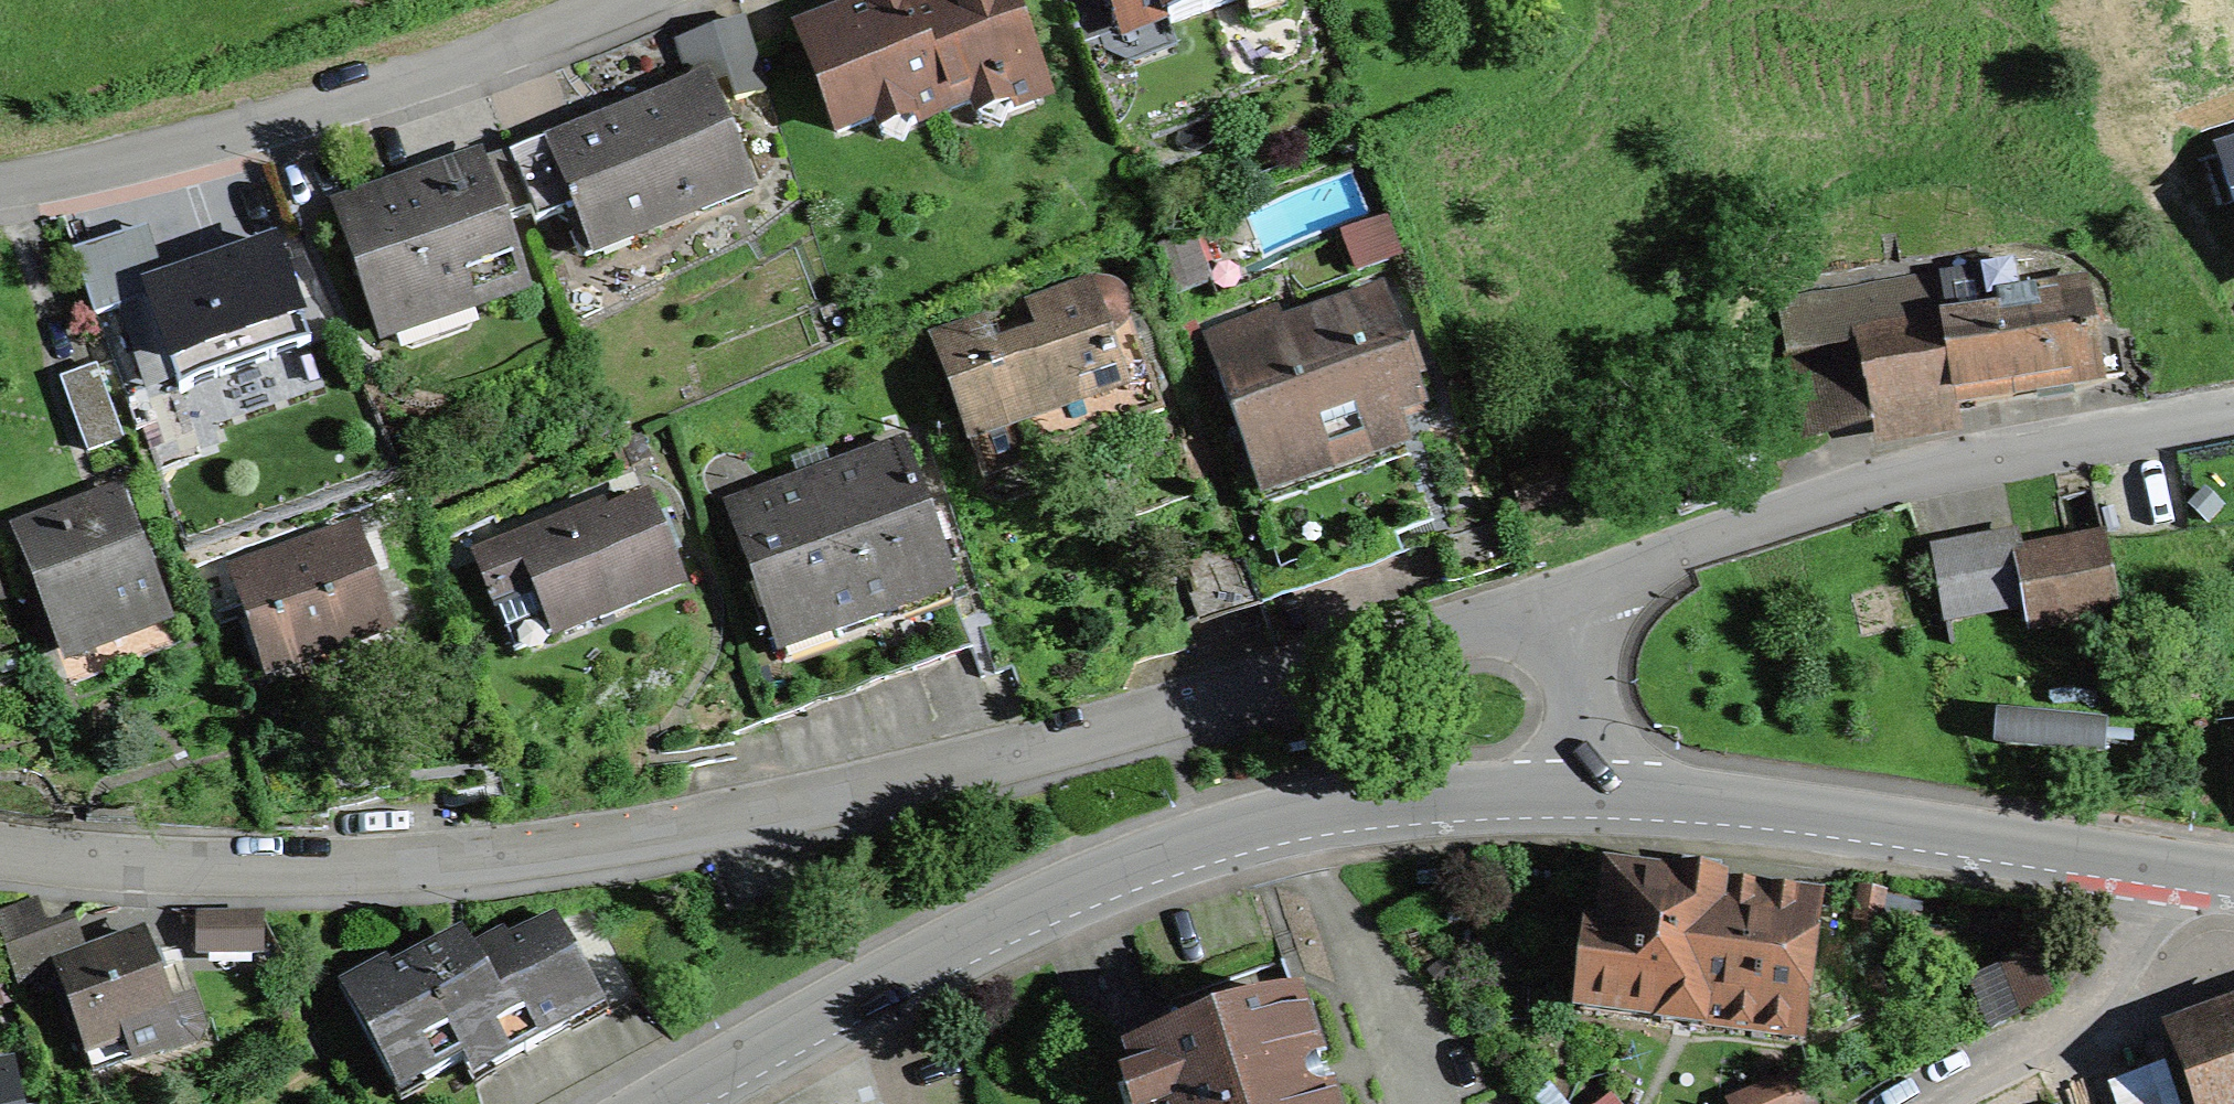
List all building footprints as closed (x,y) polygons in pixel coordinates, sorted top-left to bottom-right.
[(837,134),(876,119),(874,112),(902,101),(912,125),(1003,91),(1012,113),(1040,102),(1026,66),(1034,63),(1010,0),(967,0),(927,15),(913,20),(905,0),(865,0),(869,10),(800,36),(837,134)] [(967,0),(922,0),(927,15),(967,0)] [(1120,30),(1166,14),(1170,25),(1244,0),(1110,0),(1120,30)] [(579,211),(594,250),(747,190),(707,86),(558,144),(556,139),(550,142),(579,211)] [(579,211),(550,142),(510,158),(532,212),(539,227),(579,211)] [(509,155),(480,166),(504,224),(532,212),(510,158),(509,155)] [(344,221),(386,324),(472,289),(479,305),(528,285),(504,224),(480,166),(344,221)] [(250,256),(261,288),(320,271),(288,200),(233,219),(248,257),(250,256)] [(132,293),(162,384),(280,345),(261,288),(250,256),(248,257),(217,267),(212,250),(178,262),(183,276),(132,293)] [(1958,404),(2076,385),(2068,331),(2090,328),(2082,285),(2019,296),(2013,264),(1980,270),(1988,316),(1954,322),(1944,324),(1958,404)] [(1954,322),(1946,277),(1784,304),(1805,430),(1958,404),(1944,324),(1954,322)] [(933,341),(983,476),(1165,410),(1124,300),(1120,293),(1113,287),(1105,285),(1097,285),(1090,286),(1032,307),(1042,335),(994,352),(983,322),(933,341)] [(1208,344),(1255,480),(1259,479),(1323,457),(1328,469),(1345,463),(1407,442),(1396,411),(1424,402),(1387,298),(1338,315),(1342,327),(1321,335),(1318,329),(1306,325),(1284,332),(1280,319),(1208,344)] [(2090,328),(2068,331),(2076,385),(2126,377),(2117,323),(2090,328)] [(64,379),(89,451),(121,440),(96,368),(64,379)] [(901,448),(731,508),(781,652),(952,592),(901,448)] [(1323,457),(1259,479),(1272,515),(1235,529),(1237,534),(1259,596),(1378,553),(1345,463),(1328,469),(1323,457)] [(18,534),(61,647),(161,609),(118,496),(18,534)] [(513,652),(680,587),(647,506),(603,523),(600,514),(478,562),(513,652)] [(1197,618),(1259,596),(1237,534),(1175,556),(1197,618)] [(2016,536),(1933,552),(1946,619),(2029,603),(2020,557),(2016,536)] [(266,676),(390,631),(355,537),(232,581),(266,676)] [(2105,540),(2020,557),(2029,603),(2035,630),(2120,613),(2105,540)] [(1592,934),(1582,1009),(1662,1019),(1662,1023),(1703,1028),(1704,1024),(1805,1037),(1822,905),(1721,892),(1722,889),(1681,884),(1680,887),(1612,878),(1605,935),(1592,934)] [(6,947),(41,935),(30,903),(0,913),(0,928),(6,947)] [(464,1066),(473,1084),(637,997),(588,905),(511,946),(507,938),(460,963),(450,944),(394,973),(389,964),(341,990),(400,1100),(464,1066)] [(41,935),(6,947),(19,985),(60,971),(59,969),(78,962),(66,926),(41,935)] [(60,971),(96,1070),(159,1047),(162,1054),(191,1043),(200,1032),(187,999),(166,1006),(141,939),(78,962),(59,969),(60,971)] [(1146,1103),(1333,1103),(1298,999),(1130,1056),(1146,1103)] [(2178,1051),(2198,1103),(2233,1103),(2233,1031),(2178,1051)] [(11,1070),(0,1072),(0,1103),(17,1103),(11,1070)]
